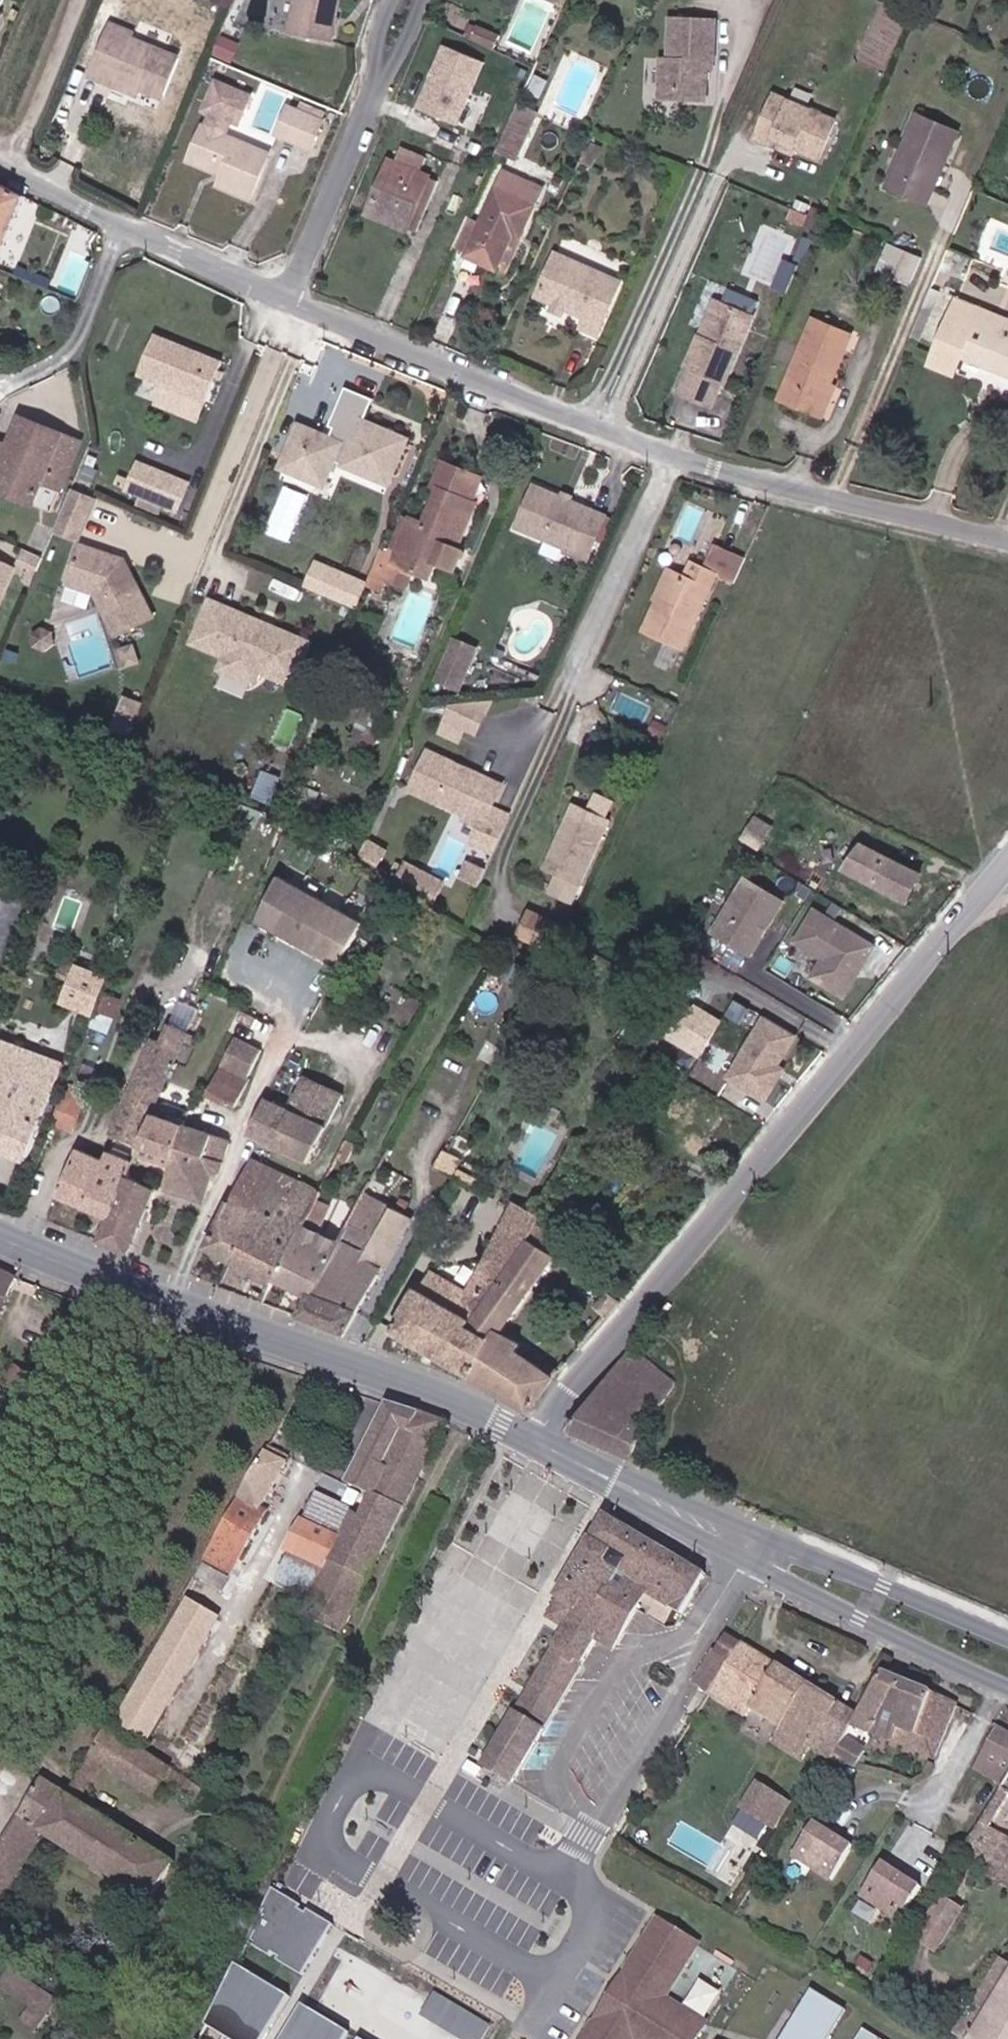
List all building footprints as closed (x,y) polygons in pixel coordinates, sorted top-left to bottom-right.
[(213,3),(231,10),(235,0),(214,0),(213,3)] [(290,33),(332,42),(340,0),(296,0),(290,33)] [(707,62),(714,63),(715,20),(672,19),(671,61),(663,61),(662,101),(705,101),(707,71),(707,62)] [(117,20),(110,39),(131,48),(135,39),(139,29),(117,20)] [(223,37),(216,54),(230,59),(237,43),(223,37)] [(131,48),(110,39),(93,77),(114,86),(118,79),(142,89),(162,98),(179,58),(135,39),(131,48)] [(417,107),(462,124),(487,58),(442,41),(417,107)] [(118,79),(114,86),(139,97),(142,89),(118,79)] [(206,109),(214,113),(207,127),(204,126),(189,159),(224,174),(219,185),(251,199),(270,154),(227,136),(233,122),(240,125),(252,97),(218,82),(206,109)] [(775,140),(795,148),(819,158),(837,120),(776,94),(756,138),(772,146),(775,140)] [(304,103),(300,112),(324,123),(328,113),(304,103)] [(518,105),(497,151),(517,159),(537,113),(518,105)] [(324,123),(300,112),(289,107),(277,135),(312,150),(324,123)] [(917,116),(887,188),(927,204),(957,133),(917,116)] [(793,155),(795,148),(775,140),(772,146),(793,155)] [(603,148),(594,144),(587,163),(595,168),(603,148)] [(409,227),(429,180),(430,176),(421,172),(427,157),(402,147),(396,162),(390,159),(367,215),(408,232),(409,227)] [(544,189),(504,171),(480,225),(472,221),(459,247),(469,251),(465,258),(497,272),(514,235),(522,238),(544,189)] [(436,183),(429,180),(409,227),(417,231),(436,183)] [(26,197),(0,183),(0,259),(26,197)] [(809,217),(793,210),(788,220),(804,226),(809,217)] [(888,272),(913,282),(923,258),(890,243),(885,256),(893,259),(888,272)] [(552,304),(564,308),(586,318),(581,329),(597,335),(620,282),(555,253),(537,296),(552,304)] [(880,269),(888,272),(893,259),(885,256),(880,269)] [(931,365),(953,373),(961,355),(1007,375),(1007,320),(959,300),(931,365)] [(706,341),(722,304),(715,301),(699,338),(706,341)] [(562,315),(564,308),(552,304),(551,310),(562,315)] [(753,317),(722,304),(706,341),(699,338),(686,369),(688,370),(676,397),(709,411),(721,384),(724,385),(753,317)] [(813,319),(780,399),(822,418),(835,388),(829,385),(851,335),(813,319)] [(154,336),(138,375),(202,401),(206,403),(222,364),(154,336)] [(154,403),(195,420),(202,401),(161,385),(154,403)] [(345,387),(340,401),(367,412),(373,398),(345,387)] [(367,412),(340,401),(329,425),(334,427),(329,437),(299,425),(282,467),(311,479),(311,478),(329,470),(330,472),(335,459),(389,482),(407,439),(364,421),(367,412)] [(0,462),(0,493),(33,507),(43,484),(61,492),(81,445),(20,419),(9,447),(1,463),(0,462)] [(1,463),(9,447),(0,444),(0,462),(1,463)] [(411,518),(395,555),(392,562),(412,570),(431,578),(437,563),(457,571),(464,552),(459,549),(477,503),(473,501),(467,499),(470,492),(476,494),(483,478),(444,463),(435,486),(441,488),(426,524),(411,518)] [(139,464),(128,491),(176,511),(188,484),(139,464)] [(311,478),(311,479),(325,485),(330,472),(329,470),(311,478)] [(515,528),(561,548),(578,507),(532,487),(515,528)] [(81,533),(95,499),(73,490),(55,532),(72,539),(75,530),(81,533)] [(473,501),(476,494),(470,492),(467,499),(473,501)] [(578,507),(561,548),(566,550),(579,545),(581,540),(594,545),(605,518),(578,507)] [(404,516),(389,553),(395,555),(411,518),(404,516)] [(78,541),(81,533),(75,530),(72,539),(78,541)] [(579,545),(566,550),(564,555),(586,564),(594,545),(581,540),(579,545)] [(661,602),(658,600),(642,631),(684,650),(717,576),(734,584),(746,558),(716,545),(705,568),(693,562),(685,577),(675,573),(661,602)] [(111,567),(114,558),(79,547),(67,585),(95,594),(115,635),(151,618),(125,565),(118,571),(111,567)] [(389,553),(381,550),(372,568),(385,574),(384,579),(405,587),(412,570),(392,562),(395,555),(389,553)] [(123,560),(114,558),(111,567),(118,571),(125,565),(123,560)] [(29,579),(36,581),(42,568),(23,559),(16,574),(29,579)] [(307,587),(317,591),(327,569),(316,564),(307,587)] [(385,574),(372,568),(366,585),(366,586),(379,591),(384,579),(385,574)] [(317,591),(347,604),(357,581),(327,569),(317,591)] [(654,598),(658,600),(661,602),(675,573),(668,569),(654,598)] [(13,578),(0,572),(0,607),(13,578)] [(23,592),(30,594),(36,581),(29,579),(23,592)] [(347,604),(356,609),(366,586),(366,585),(357,581),(347,604)] [(95,594),(67,585),(63,599),(91,608),(95,594)] [(254,627),(257,622),(211,601),(193,643),(226,656),(223,662),(257,676),(259,671),(293,685),(309,644),(273,628),(269,634),(254,627)] [(273,628),(257,622),(254,627),(269,634),(273,628)] [(52,634),(40,629),(31,638),(32,650),(43,655),(52,646),(52,634)] [(477,650),(453,639),(440,670),(464,680),(477,650)] [(128,666),(138,662),(132,646),(122,650),(128,666)] [(257,676),(223,662),(220,670),(253,685),(257,676)] [(440,670),(436,680),(459,690),(464,680),(440,670)] [(114,725),(130,732),(142,704),(125,697),(114,725)] [(368,699),(346,748),(369,759),(381,735),(377,732),(389,707),(368,699)] [(469,703),(484,711),(488,702),(469,703)] [(484,711),(469,703),(450,705),(445,719),(465,727),(475,732),(484,711)] [(465,727),(445,719),(439,733),(459,742),(465,727)] [(663,739),(669,725),(658,720),(652,734),(663,739)] [(448,804),(464,767),(427,751),(412,787),(448,804)] [(484,826),(489,818),(502,784),(464,767),(448,804),(467,812),(465,818),(484,826)] [(587,810),(610,820),(617,803),(595,793),(587,810)] [(587,810),(573,803),(543,869),(579,886),(610,820),(587,810)] [(759,846),(771,827),(755,817),(744,836),(759,846)] [(498,848),(507,826),(489,818),(484,826),(479,838),(498,848)] [(367,843),(360,860),(365,863),(381,872),(390,855),(367,843)] [(921,874),(863,845),(846,868),(907,901),(921,874)] [(482,884),(490,866),(474,859),(466,876),(482,884)] [(405,862),(396,880),(435,901),(445,883),(405,862)] [(258,922),(279,933),(302,888),(280,876),(258,922)] [(752,954),(784,901),(746,877),(714,931),(752,954)] [(302,888),(279,933),(299,945),(322,900),(302,888)] [(299,945),(320,956),(343,912),(322,900),(299,945)] [(573,929),(530,909),(519,935),(562,954),(573,929)] [(847,996),(877,946),(817,909),(798,941),(827,959),(816,977),(847,996)] [(340,967),(364,923),(343,912),(320,956),(340,967)] [(103,992),(109,976),(68,959),(64,971),(74,975),(64,1003),(94,1014),(96,1010),(103,992)] [(122,999),(103,992),(96,1010),(115,1018),(122,999)] [(702,1056),(723,1021),(704,1010),(702,1013),(673,996),(654,1027),(702,1056)] [(749,1019),(754,1011),(746,1005),(740,1014),(749,1019)] [(798,1035),(767,1016),(729,1078),(766,1101),(780,1079),(773,1075),(779,1066),(798,1035)] [(154,1039),(133,1083),(159,1095),(188,1032),(169,1023),(161,1041),(154,1039)] [(261,1048),(239,1036),(210,1093),(234,1107),(249,1080),(245,1078),(261,1048)] [(0,1040),(0,1147),(28,1159),(64,1064),(0,1040)] [(780,1079),(785,1070),(779,1066),(773,1075),(780,1079)] [(267,1100),(249,1134),(310,1160),(344,1093),(307,1076),(289,1110),(267,1100)] [(90,1092),(68,1082),(52,1122),(73,1131),(90,1092)] [(133,1083),(111,1132),(116,1135),(140,1145),(147,1127),(159,1095),(133,1083)] [(143,1145),(173,1157),(187,1125),(155,1113),(143,1145)] [(540,1175),(562,1133),(542,1122),(520,1164),(540,1175)] [(173,1157),(164,1187),(204,1200),(211,1176),(219,1172),(229,1141),(212,1133),(187,1125),(173,1157)] [(59,1195),(86,1207),(105,1161),(79,1150),(59,1195)] [(105,1161),(86,1207),(101,1213),(110,1216),(114,1215),(128,1175),(132,1161),(109,1152),(105,1161)] [(439,1171),(455,1177),(462,1157),(446,1152),(439,1171)] [(206,1248),(233,1261),(256,1216),(281,1227),(303,1182),(255,1159),(206,1248)] [(107,1222),(99,1241),(130,1253),(156,1189),(128,1175),(114,1215),(110,1216),(107,1222)] [(276,1277),(304,1224),(323,1189),(303,1182),(281,1227),(256,1216),(233,1261),(274,1281),(276,1277)] [(298,1316),(346,1333),(411,1217),(365,1192),(339,1242),(313,1293),(309,1292),(308,1295),(298,1316)] [(394,1330),(470,1373),(490,1337),(470,1324),(529,1238),(541,1216),(513,1202),(467,1289),(431,1269),(420,1291),(416,1289),(394,1330)] [(98,1219),(107,1222),(110,1216),(101,1213),(98,1219)] [(541,1216),(529,1238),(555,1254),(569,1232),(542,1214),(541,1216)] [(313,1293),(339,1242),(304,1224),(276,1277),(308,1295),(309,1292),(313,1293)] [(490,1337),(470,1373),(531,1409),(557,1370),(550,1366),(547,1370),(518,1350),(522,1342),(501,1332),(555,1255),(555,1254),(529,1238),(470,1324),(490,1337)] [(0,1268),(0,1316),(17,1276),(0,1268)] [(594,1306),(606,1317),(620,1301),(608,1291),(594,1306)] [(633,1348),(569,1426),(633,1456),(646,1426),(632,1419),(651,1393),(662,1402),(677,1383),(633,1348)] [(421,1414),(390,1404),(349,1484),(371,1495),(373,1493),(377,1494),(390,1468),(386,1465),(404,1429),(412,1432),(421,1414)] [(402,1512),(446,1422),(421,1414),(412,1432),(404,1429),(386,1465),(390,1468),(377,1494),(373,1493),(371,1495),(361,1515),(352,1512),(340,1538),(326,1567),(302,1612),(341,1631),(402,1512)] [(286,1463),(266,1451),(214,1544),(241,1557),(267,1511),(261,1508),(286,1463)] [(706,1572),(606,1514),(558,1596),(560,1598),(549,1616),(566,1627),(485,1765),(514,1782),(598,1637),(616,1647),(647,1593),(681,1612),(706,1572)] [(326,1567),(340,1538),(303,1520),(287,1549),(326,1567)] [(241,1557),(214,1544),(206,1558),(232,1571),(241,1557)] [(151,1739),(219,1618),(191,1602),(122,1723),(151,1739)] [(732,1659),(741,1644),(728,1637),(719,1651),(732,1659)] [(840,1703),(742,1642),(741,1644),(732,1659),(712,1691),(747,1713),(753,1705),(782,1724),(814,1743),(840,1703)] [(696,1680),(712,1691),(732,1659),(719,1651),(716,1650),(696,1680)] [(932,1693),(884,1673),(859,1714),(853,1723),(935,1757),(958,1706),(932,1694),(932,1693)] [(811,1748),(831,1759),(843,1741),(844,1739),(853,1723),(859,1714),(840,1703),(814,1743),(811,1748)] [(811,1748),(814,1743),(782,1724),(772,1741),(804,1759),(811,1748)] [(171,1766),(109,1726),(92,1754),(102,1762),(153,1795),(164,1777),(171,1766)] [(1006,1782),(1007,1779),(1007,1733),(999,1728),(978,1767),(1006,1782)] [(864,1751),(844,1739),(843,1741),(831,1759),(830,1761),(855,1768),(864,1751)] [(102,1762),(92,1754),(66,1797),(77,1804),(102,1762)] [(190,1779),(171,1766),(164,1777),(183,1789),(190,1779)] [(197,1800),(205,1788),(190,1779),(183,1789),(183,1791),(197,1800)] [(964,1847),(987,1860),(983,1870),(992,1875),(996,1867),(1007,1872),(1007,1838),(989,1828),(1007,1796),(1007,1779),(1006,1782),(964,1847)] [(66,1797),(42,1781),(0,1850),(0,1901),(42,1835),(66,1797)] [(770,1833),(789,1802),(760,1783),(740,1814),(770,1833)] [(650,1788),(643,1800),(653,1806),(660,1794),(650,1788)] [(77,1804),(66,1797),(42,1835),(149,1902),(172,1863),(77,1804)] [(831,1882),(852,1848),(814,1824),(792,1858),(831,1882)] [(920,1888),(883,1863),(861,1898),(899,1922),(920,1888)] [(992,1875),(1007,1884),(1007,1872),(996,1867),(992,1875)] [(270,1887),(245,1940),(301,1972),(330,1923),(270,1887)] [(938,1949),(962,1909),(941,1897),(917,1937),(938,1949)] [(631,1965),(637,1969),(665,1925),(658,1921),(631,1965)] [(697,1945),(665,1925),(637,1969),(631,1965),(590,2029),(597,2033),(593,2038),(696,2038),(705,2025),(664,1999),(697,1945)] [(996,1955),(950,2032),(959,2038),(962,2038),(1007,1962),(996,1955)] [(962,2038),(1007,2038),(1007,1962),(962,2038)] [(234,1963),(205,2023),(224,2034),(221,2038),(259,2038),(286,1994),(234,1963)] [(62,2000),(16,1967),(4,1984),(34,2005),(22,2022),(39,2033),(62,2000)] [(846,2009),(809,1987),(778,2038),(828,2038),(846,2009)] [(433,1992),(420,2014),(461,2038),(481,2038),(489,2025),(433,1992)] [(346,2030),(298,2001),(275,2038),(341,2038),(346,2030)] [(863,2027),(854,2038),(881,2038),(863,2027)] [(590,2029),(584,2038),(593,2038),(597,2033),(590,2029)]
